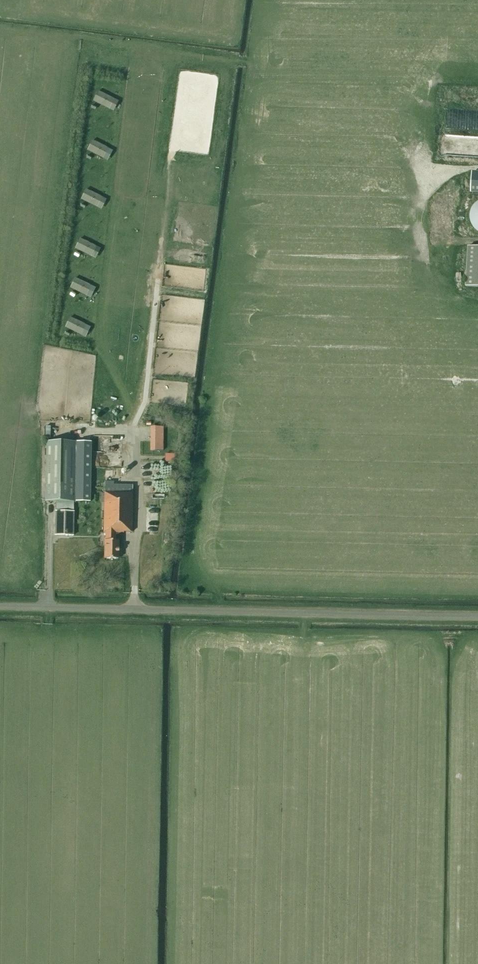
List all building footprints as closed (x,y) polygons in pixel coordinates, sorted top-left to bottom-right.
[(100,90),(94,100),(111,110),(117,99),(100,90)] [(94,139),(88,150),(106,159),(112,148),(94,139)] [(83,200),(101,207),(105,195),(87,189),(83,200)] [(81,237),(76,248),(94,256),(99,245),(81,237)] [(469,247),(467,286),(477,287),(477,247),(469,247)] [(89,296),(94,285),(76,277),(71,287),(89,296)] [(84,335),(89,324),(71,316),(66,327),(84,335)] [(153,439),(153,451),(163,451),(163,439),(153,439)] [(47,441),(45,501),(74,502),(90,502),(91,442),(47,441)] [(174,454),(166,454),(165,462),(174,462),(174,454)] [(105,482),(104,532),(105,532),(105,540),(104,558),(118,559),(118,533),(123,533),(123,531),(132,532),(133,485),(114,485),(114,482),(105,482)] [(58,511),(57,531),(65,531),(65,535),(73,535),(74,511),(58,511)]
